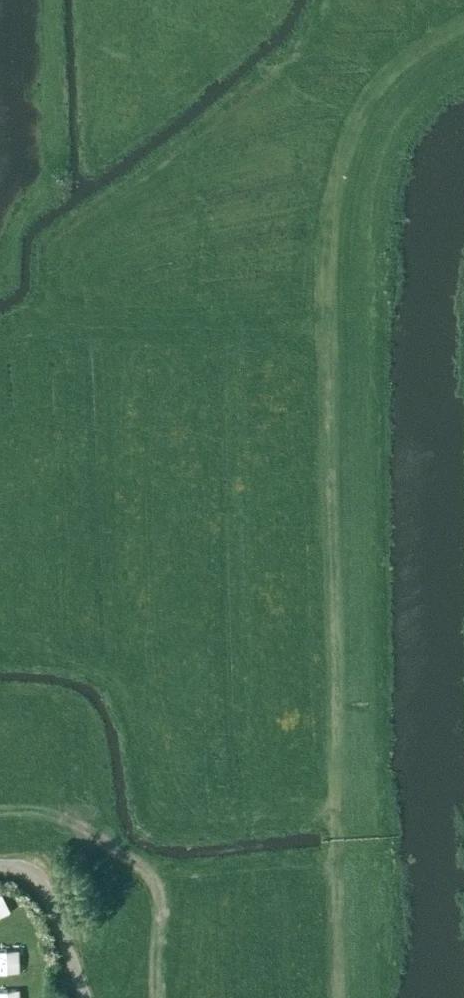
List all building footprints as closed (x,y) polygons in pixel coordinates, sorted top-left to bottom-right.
[(12,917),(3,898),(0,899),(0,923),(12,917)]
